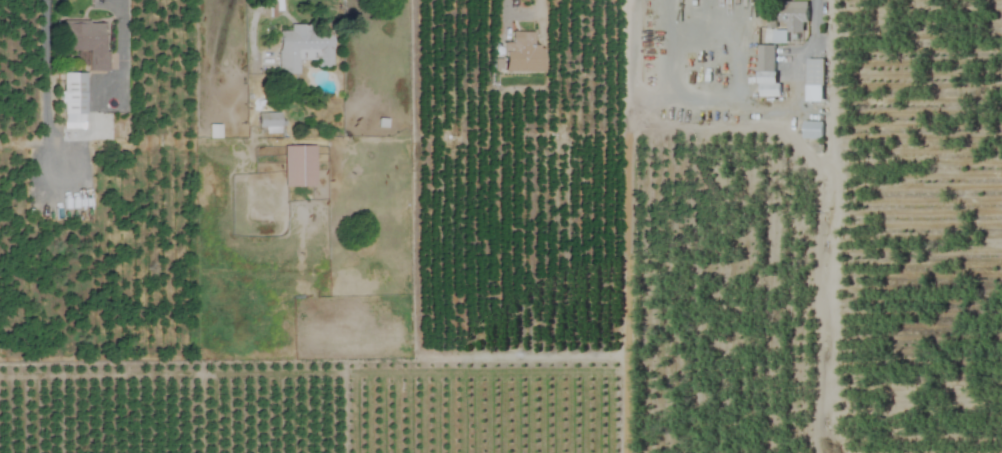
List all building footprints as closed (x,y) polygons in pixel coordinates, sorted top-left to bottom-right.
[(787,22),(787,42),(805,43),(805,1),(778,1),(777,22),(787,22)] [(86,71),(103,71),(103,20),(59,21),(59,50),(86,50),(86,71)] [(328,67),(328,31),(309,31),(309,24),(287,24),(287,31),(275,31),(275,74),(296,74),(296,60),(315,60),(315,67),(328,67)] [(529,31),(509,32),(509,43),(492,44),(493,58),(529,57),(529,31)] [(775,96),(775,44),(758,44),(758,96),(775,96)] [(806,86),(823,86),(823,58),(806,58),(806,86)] [(82,130),(82,72),(59,72),(59,130),(82,130)] [(255,134),(277,134),(277,112),(255,112),(255,134)] [(802,121),(802,139),(821,139),(821,121),(802,121)] [(281,186),(312,186),(312,145),(281,145),(281,186)]
